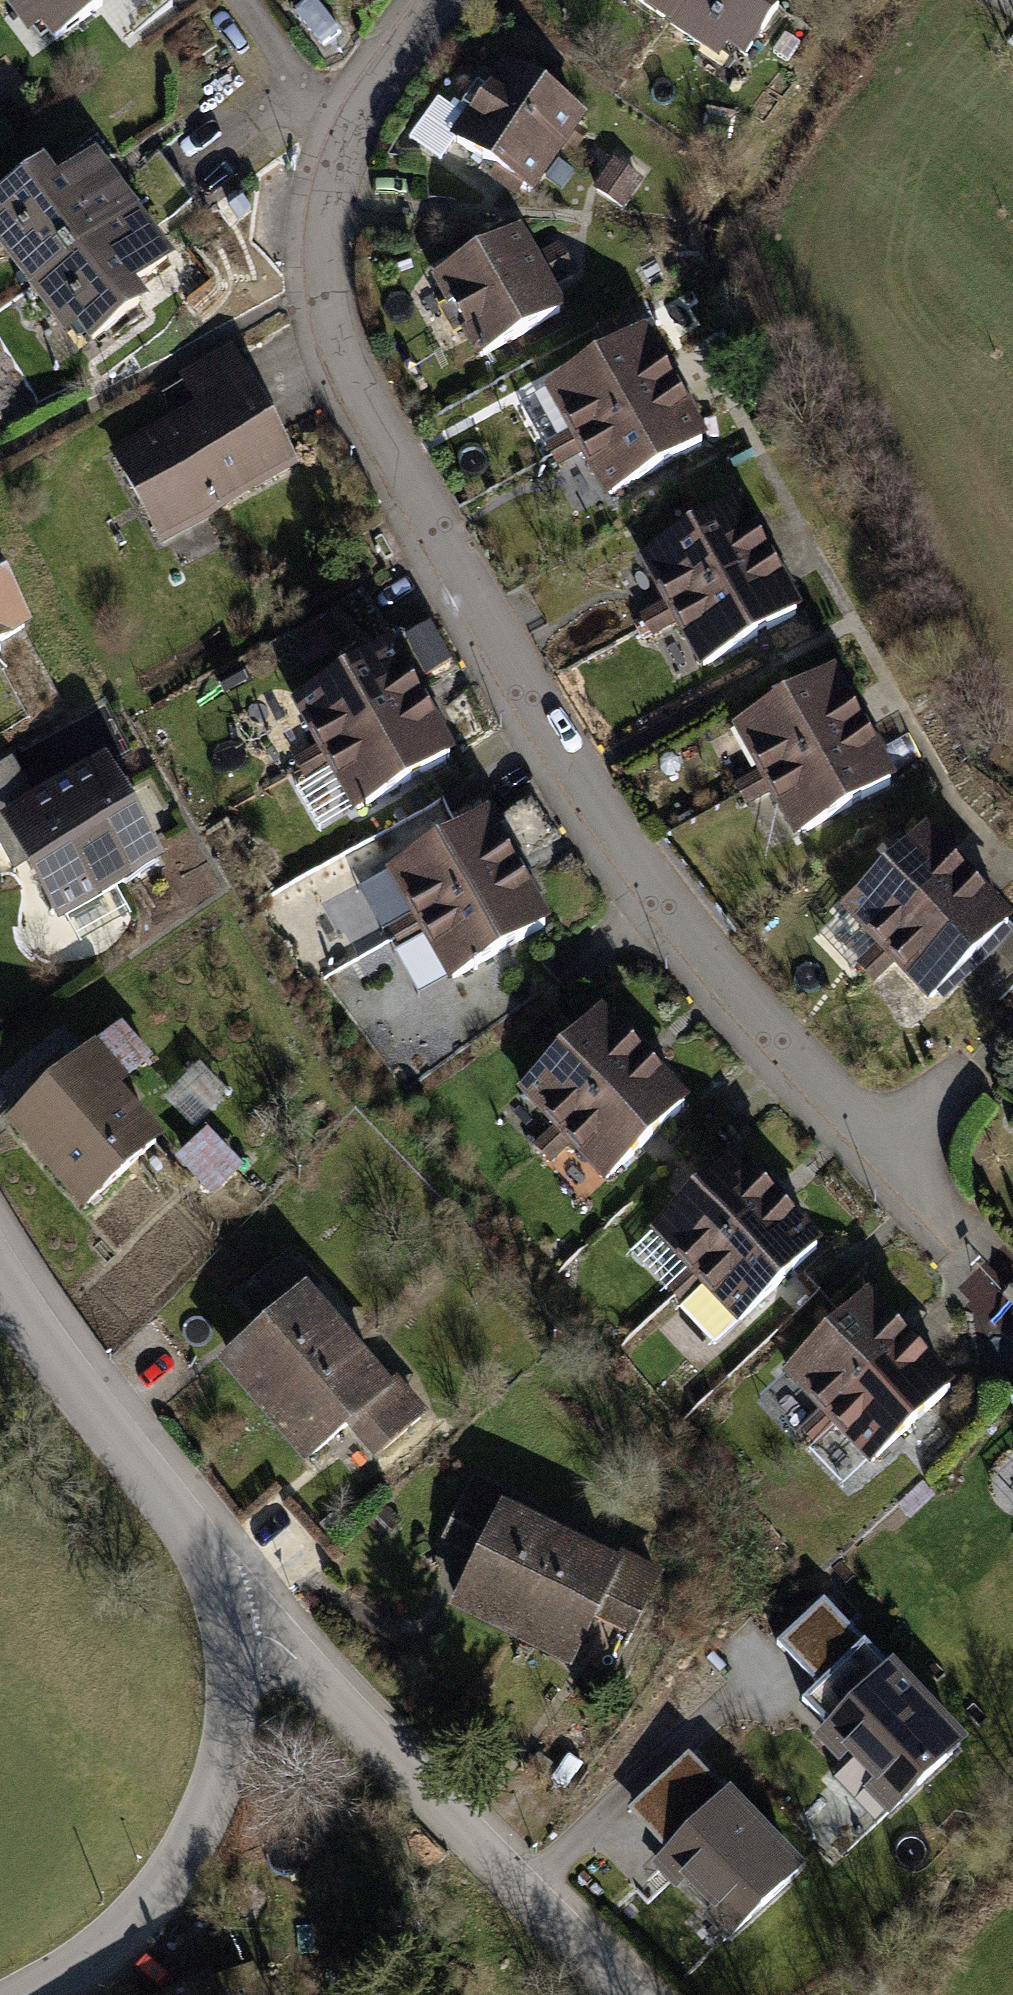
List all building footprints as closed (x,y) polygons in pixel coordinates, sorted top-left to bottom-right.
[(20,46),(33,37),(47,57),(107,14),(97,0),(0,0),(0,17),(20,46)] [(668,44),(699,0),(605,0),(668,44)] [(668,44),(710,74),(720,60),(737,72),(777,14),(758,1),(759,0),(699,0),(668,44)] [(578,126),(496,68),(441,146),(523,203),(578,126)] [(16,292),(133,209),(94,155),(49,187),(38,172),(0,200),(0,270),(16,292)] [(173,265),(133,209),(16,292),(69,366),(143,315),(129,295),(173,265)] [(513,232),(420,281),(464,363),(556,315),(544,293),(568,280),(551,248),(527,260),(513,232)] [(537,391),(566,444),(665,391),(637,338),(537,391)] [(190,409),(103,453),(152,547),(291,476),(227,350),(174,377),(190,409)] [(696,449),(665,391),(566,444),(597,502),(696,449)] [(630,561),(661,619),(762,564),(731,508),(630,561)] [(792,618),(762,564),(661,619),(691,674),(792,618)] [(28,639),(0,587),(0,654),(28,639)] [(289,708),(320,763),(418,709),(389,658),(289,708)] [(725,733),(755,789),(859,733),(830,680),(725,733)] [(450,763),(418,709),(320,763),(348,819),(450,763)] [(889,788),(859,733),(755,789),(785,844),(889,788)] [(17,817),(10,804),(22,797),(6,768),(0,771),(0,826),(17,817)] [(0,826),(0,843),(14,869),(51,932),(157,872),(100,770),(17,817),(0,826)] [(385,878),(415,933),(515,878),(484,823),(385,878)] [(833,915),(880,966),(964,887),(916,838),(833,915)] [(14,869),(0,843),(0,876),(14,869)] [(542,929),(515,878),(415,933),(444,984),(542,929)] [(1006,931),(964,887),(880,966),(920,1008),(1006,931)] [(508,1097),(555,1147),(640,1068),(592,1016),(508,1097)] [(117,1021),(0,1126),(0,1134),(76,1218),(155,1146),(110,1096),(151,1059),(117,1021)] [(680,1111),(640,1068),(555,1147),(596,1190),(680,1111)] [(191,1069),(156,1103),(184,1132),(219,1099),(191,1069)] [(169,1165),(205,1202),(237,1170),(201,1133),(169,1165)] [(641,1239),(688,1288),(767,1210),(721,1164),(641,1239)] [(811,1254),(767,1210),(688,1288),(732,1332),(811,1254)] [(207,1376),(251,1428),(339,1353),(301,1308),(315,1296),(281,1256),(231,1298),(260,1332),(207,1376)] [(1012,1283),(1012,1275),(977,1266),(967,1303),(1005,1313),(1012,1283)] [(776,1382),(821,1430),(904,1352),(859,1304),(776,1382)] [(943,1393),(904,1352),(821,1430),(861,1472),(943,1393)] [(377,1395),(339,1353),(251,1428),(293,1480),(342,1440),(365,1468),(419,1424),(388,1386),(377,1395)] [(435,1545),(470,1563),(492,1519),(502,1524),(511,1504),(466,1482),(435,1545)] [(440,1620),(504,1653),(556,1551),(502,1524),(492,1519),(470,1563),(440,1620)] [(603,1576),(556,1551),(504,1653),(561,1681),(589,1628),(613,1581),(603,1576)] [(611,1560),(603,1576),(613,1581),(589,1628),(622,1644),(653,1581),(611,1560)] [(827,1601),(778,1646),(819,1690),(804,1704),(829,1731),(821,1738),(896,1821),(968,1756),(827,1601)] [(799,1883),(691,1763),(634,1814),(669,1853),(659,1862),(733,1943),(799,1883)] [(256,1957),(209,1971),(203,1961),(132,1994),(270,1994),(256,1957)]
